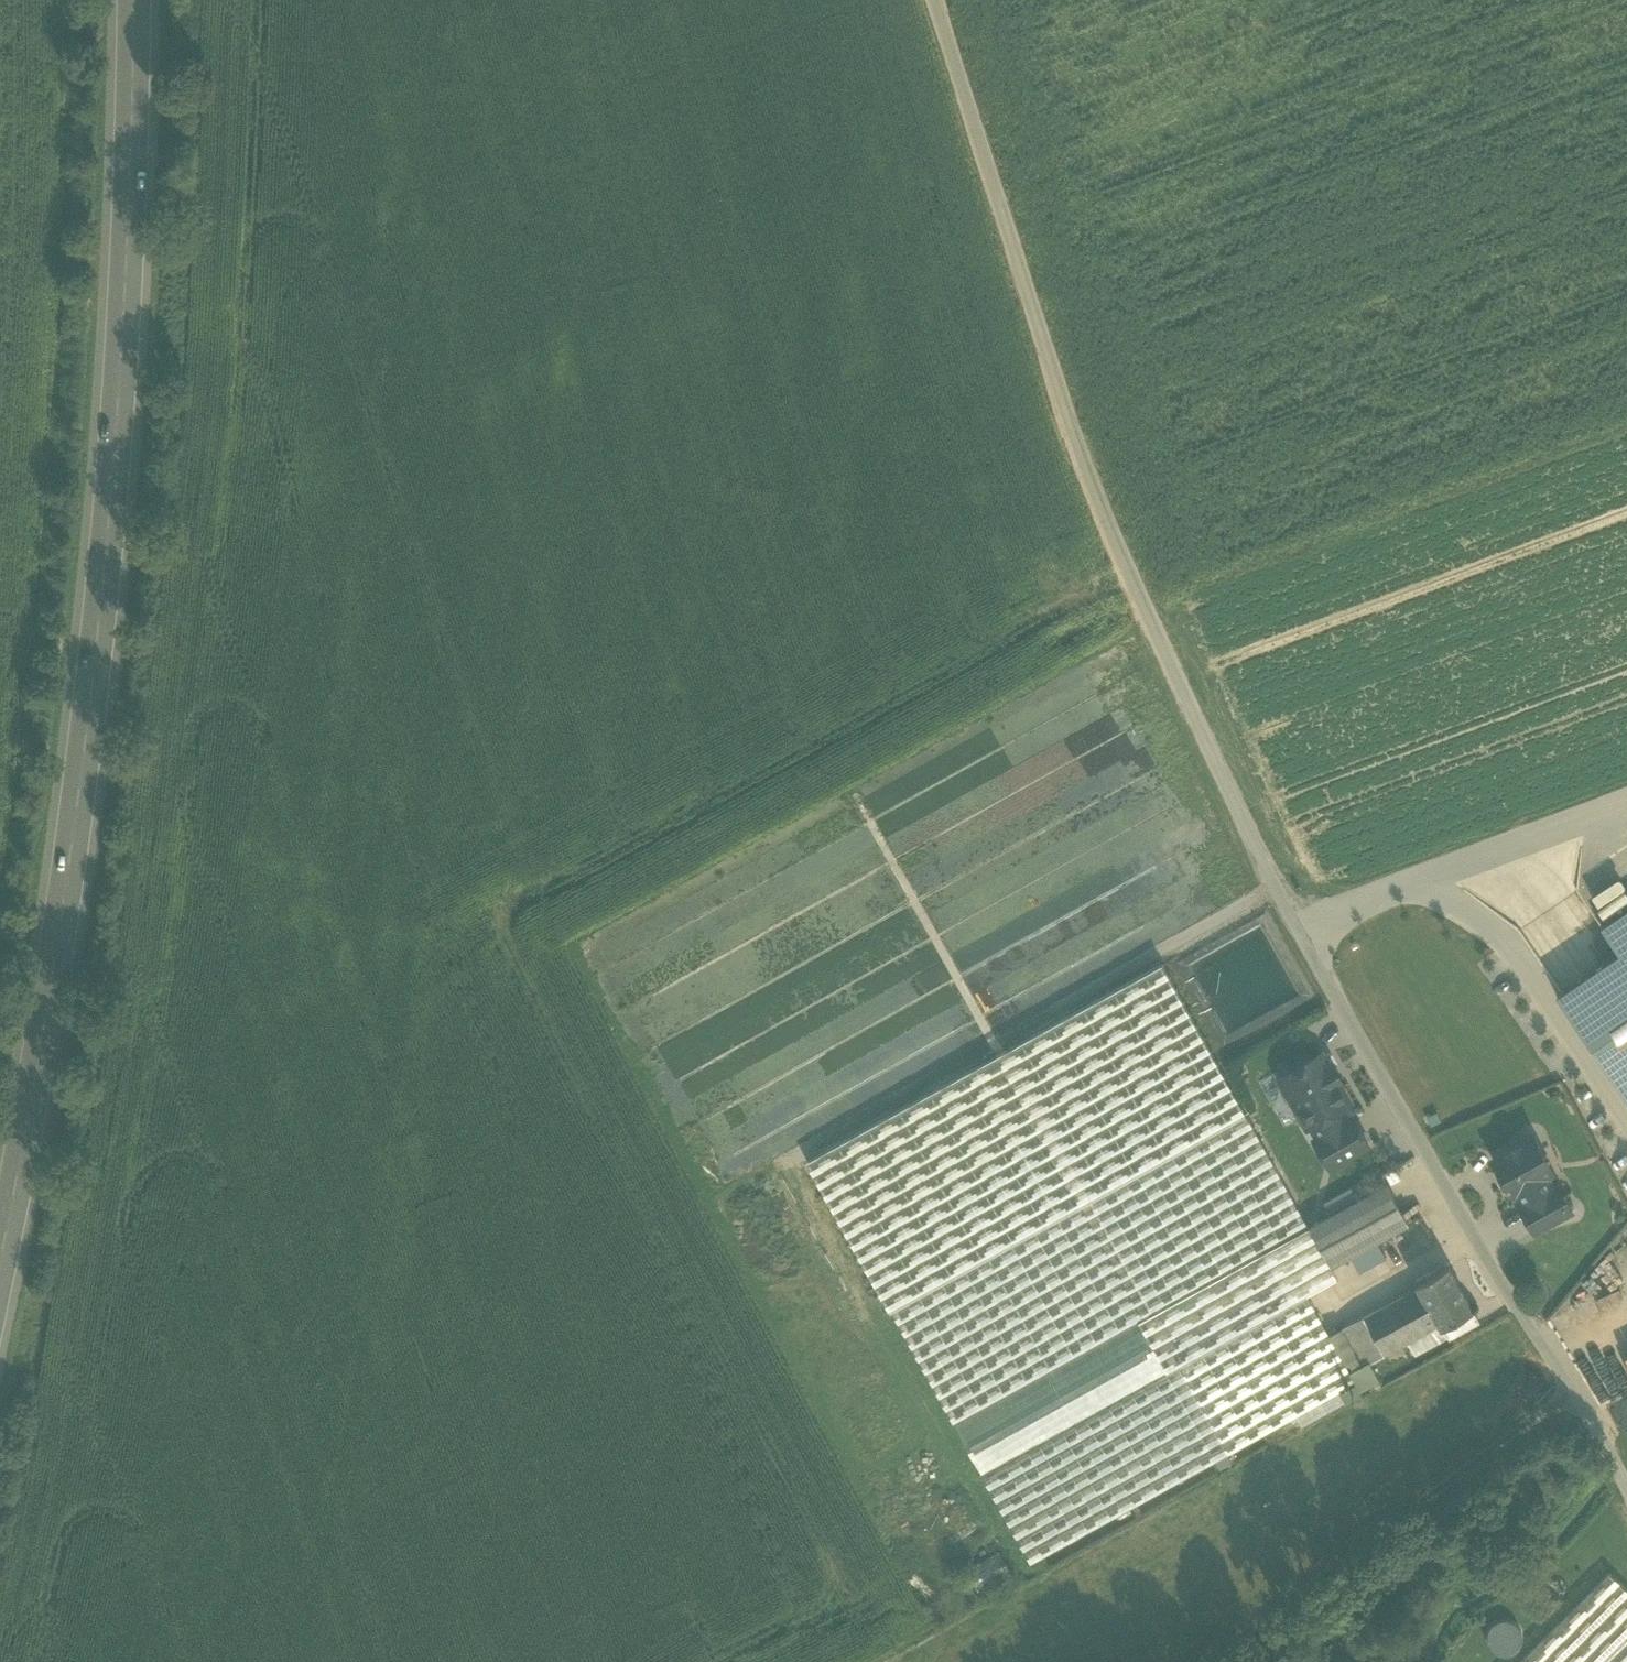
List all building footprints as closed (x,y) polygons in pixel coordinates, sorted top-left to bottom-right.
[(1614,933),(1626,952),(1626,924),(1614,933)] [(1162,964),(806,1162),(890,1312),(891,1312),(1246,1114),(1162,964)] [(1569,1003),(1626,1089),(1626,964),(1569,1003)] [(1310,1058),(1304,1061),(1302,1068),(1281,1081),(1293,1102),(1297,1100),(1319,1138),(1345,1123),(1337,1111),(1350,1103),(1337,1081),(1341,1079),(1334,1068),(1330,1070),(1323,1056),(1317,1060),(1310,1058)] [(1246,1114),(891,1312),(983,1476),(982,1476),(1031,1564),(1297,1416),(1356,1383),(1329,1335),(1307,1295),(1337,1278),(1330,1267),(1309,1228),(1246,1114)] [(1319,1138),(1315,1141),(1329,1167),(1368,1144),(1353,1119),(1345,1123),(1319,1138)] [(1534,1137),(1531,1138),(1526,1135),(1515,1141),(1515,1147),(1493,1159),(1512,1194),(1514,1193),(1522,1206),(1554,1188),(1547,1175),(1553,1171),(1534,1137)] [(1387,1184),(1309,1228),(1330,1267),(1409,1223),(1387,1184)] [(1522,1206),(1521,1207),(1534,1231),(1572,1210),(1558,1186),(1554,1188),(1522,1206)] [(1350,1187),(1324,1201),(1329,1211),(1355,1196),(1350,1187)] [(1448,1266),(1416,1284),(1439,1324),(1442,1328),(1442,1327),(1473,1310),(1448,1266)] [(1418,1287),(1364,1316),(1384,1353),(1384,1354),(1439,1324),(1418,1287)] [(1473,1310),(1442,1327),(1449,1339),(1480,1322),(1473,1310)] [(1364,1316),(1329,1335),(1356,1383),(1297,1416),(1301,1426),(1346,1401),(1344,1398),(1379,1378),(1369,1361),(1384,1353),(1364,1316)] [(1439,1324),(1384,1354),(1393,1369),(1449,1339),(1442,1327),(1442,1328),(1439,1324)] [(1580,1380),(1625,1453),(1626,1451),(1626,1356),(1580,1380)] [(999,1552),(961,1573),(974,1596),(1011,1575),(999,1552)] [(1520,1661),(1607,1661),(1626,1642),(1626,1641),(1625,1639),(1626,1636),(1626,1591),(1609,1573),(1520,1661)] [(1607,1661),(1626,1661),(1626,1642),(1607,1661)]
